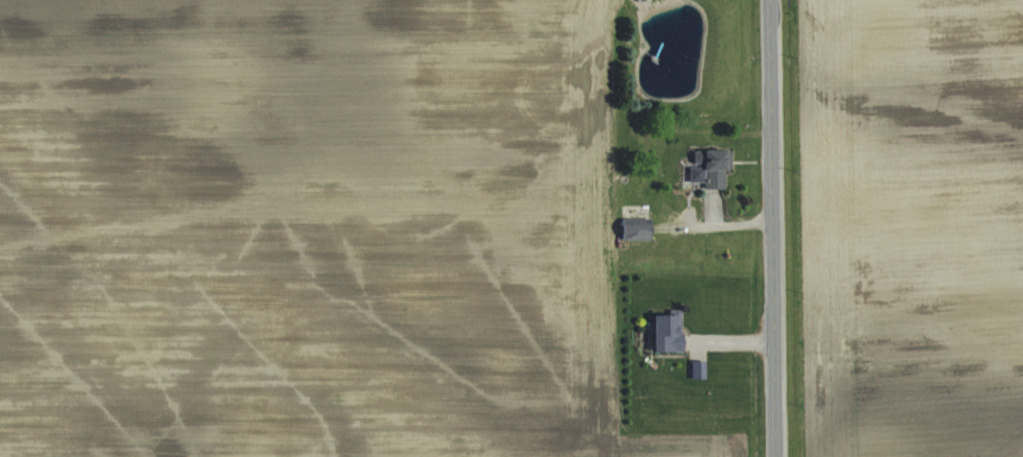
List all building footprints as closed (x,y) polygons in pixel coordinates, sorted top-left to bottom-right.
[(697,150),(698,189),(724,189),(723,150),(697,150)] [(615,223),(615,240),(648,240),(648,223),(615,223)] [(645,312),(645,353),(678,353),(678,312),(645,312)]
